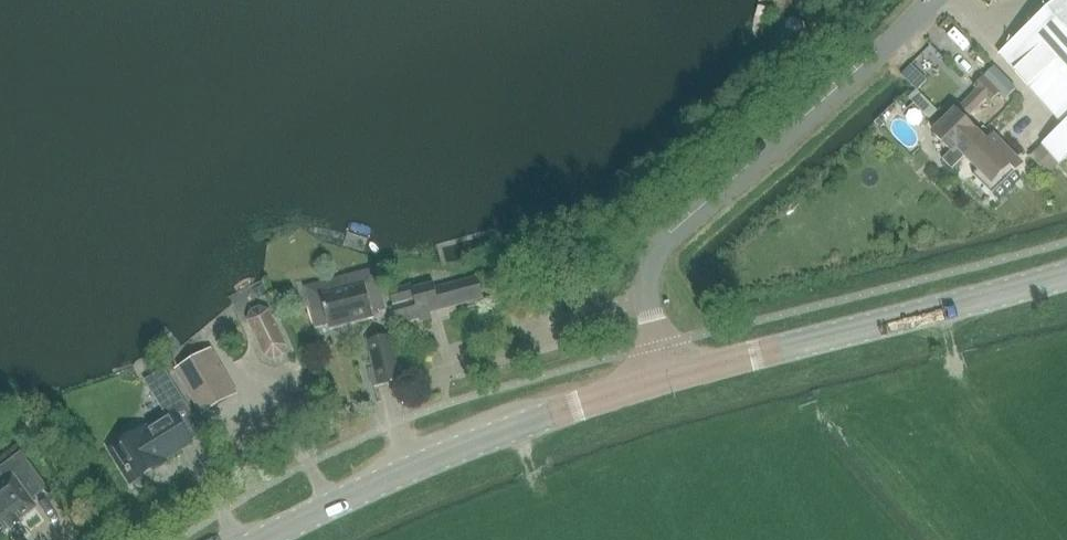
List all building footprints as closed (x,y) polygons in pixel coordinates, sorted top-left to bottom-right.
[(1000,57),(1053,115),(1066,103),(1066,0),(1062,0),(1000,57)] [(909,67),(901,75),(916,89),(923,81),(909,67)] [(987,104),(997,94),(1005,102),(1017,90),(994,67),(974,87),(978,91),(975,93),(933,135),(941,144),(950,153),(943,160),(953,170),(964,158),(973,150),(965,142),(974,133),(963,122),(984,101),(987,104)] [(921,96),(913,105),(923,114),(931,105),(921,96)] [(1040,148),(1056,167),(1066,157),(1066,103),(1053,115),(1063,127),(1040,148)] [(973,150),(964,158),(978,172),(974,176),(993,195),(1012,176),(1021,167),(993,139),(986,145),(974,133),(965,142),(973,150)] [(433,313),(484,299),(478,278),(437,289),(436,284),(415,289),(414,286),(390,292),(399,325),(419,320),(420,323),(434,319),(433,313)] [(340,282),(306,292),(313,317),(317,328),(330,325),(332,333),(375,320),(373,314),(387,310),(379,285),(343,295),(340,282)] [(285,355),(289,345),(273,314),(265,310),(251,318),(248,328),(263,355),(273,362),(285,355)] [(367,342),(378,388),(404,381),(400,364),(403,363),(396,335),(367,342)] [(211,348),(166,374),(194,422),(238,395),(211,348)] [(146,430),(109,451),(111,454),(130,487),(135,483),(136,484),(136,485),(137,485),(138,485),(138,486),(139,486),(140,486),(141,487),(142,487),(143,487),(144,486),(145,486),(146,486),(147,485),(148,485),(148,484),(149,484),(150,483),(150,482),(151,481),(151,480),(152,479),(152,478),(152,477),(152,476),(151,476),(151,475),(151,474),(149,471),(165,462),(163,459),(164,459),(173,453),(191,443),(203,436),(194,422),(166,374),(165,372),(147,383),(168,419),(147,431),(146,430)] [(10,529),(12,532),(22,525),(20,522),(38,508),(33,502),(49,491),(21,454),(0,470),(0,536),(10,529)]
